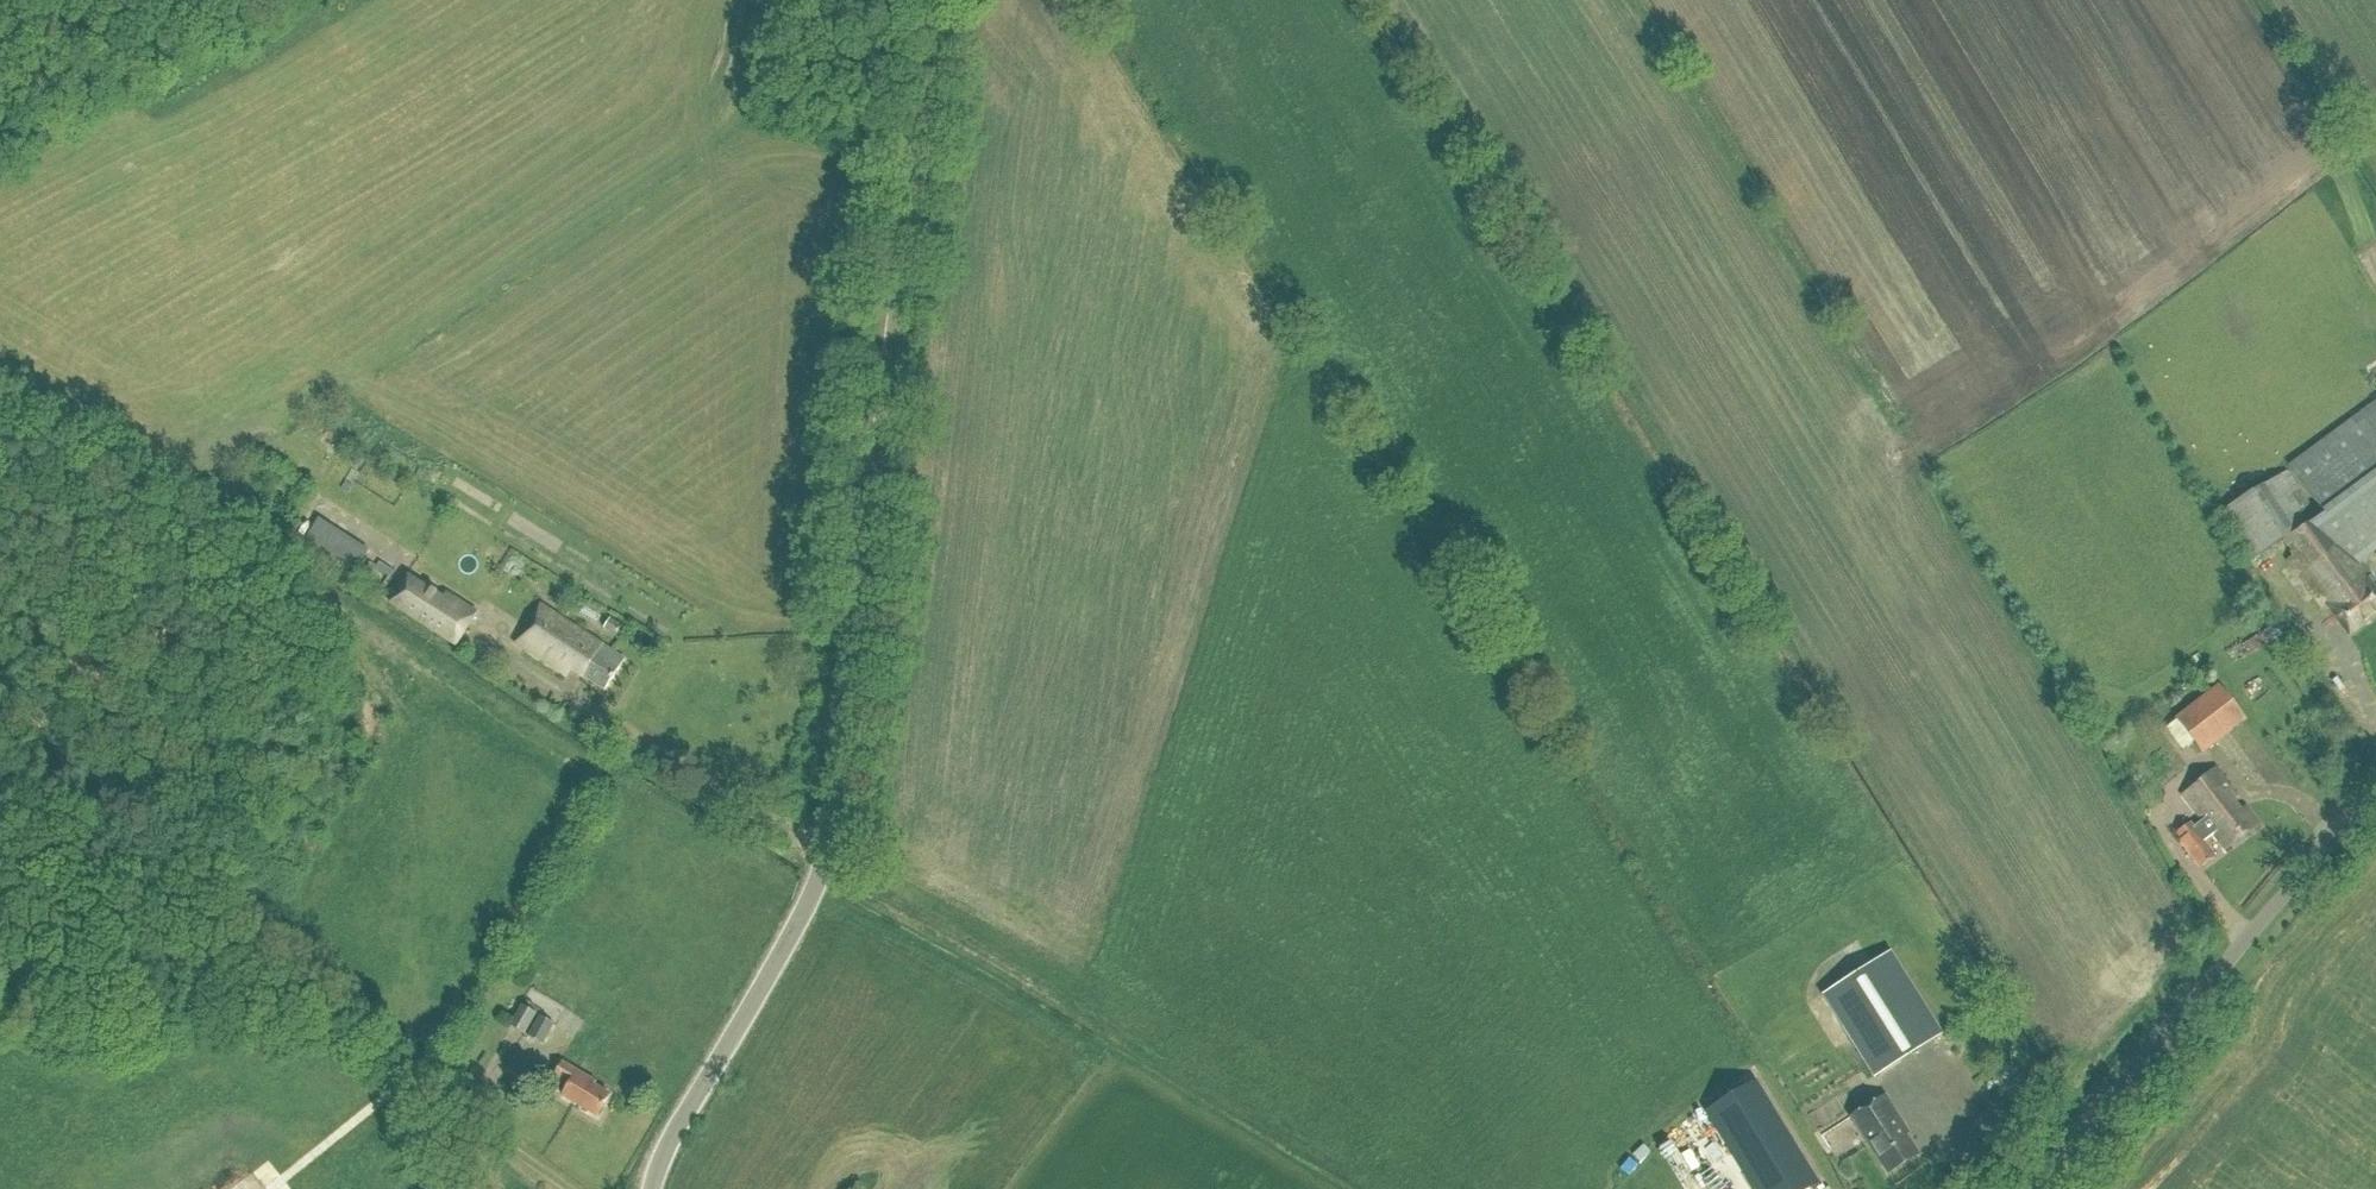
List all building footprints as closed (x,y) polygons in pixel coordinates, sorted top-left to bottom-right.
[(2328,608),(2349,636),(2375,616),(2375,591),(2372,585),(2375,582),(2360,562),(2375,551),(2375,402),(2288,466),(2324,515),(2285,544),(2294,556),(2287,560),(2324,610),(2328,608)] [(2262,493),(2232,509),(2256,554),(2286,538),(2262,493)] [(390,605),(455,646),(476,614),(446,594),(443,599),(408,577),(390,605)] [(625,660),(549,611),(529,642),(605,691),(625,660)] [(2201,755),(2246,721),(2218,684),(2173,718),(2201,755)] [(2226,850),(2258,826),(2245,808),(2239,813),(2230,802),(2236,797),(2215,770),(2182,795),(2202,820),(2197,823),(2209,838),(2214,834),(2226,850)] [(2209,838),(2197,823),(2193,827),(2189,822),(2174,834),(2200,869),(2215,858),(2203,842),(2209,838)] [(1848,1032),(1873,1075),(1942,1033),(1891,950),(1823,993),(1848,1032)] [(524,1034),(536,1014),(520,1005),(509,1025),(524,1034)] [(543,1045),(554,1025),(537,1016),(526,1036),(543,1045)] [(612,1094),(596,1084),(598,1082),(563,1061),(554,1075),(568,1084),(562,1094),(598,1116),(612,1094)] [(1752,1188),(1810,1188),(1819,1184),(1755,1081),(1705,1112),(1752,1188)] [(1887,1174),(1918,1154),(1901,1127),(1905,1125),(1885,1095),(1851,1117),(1887,1174)]
